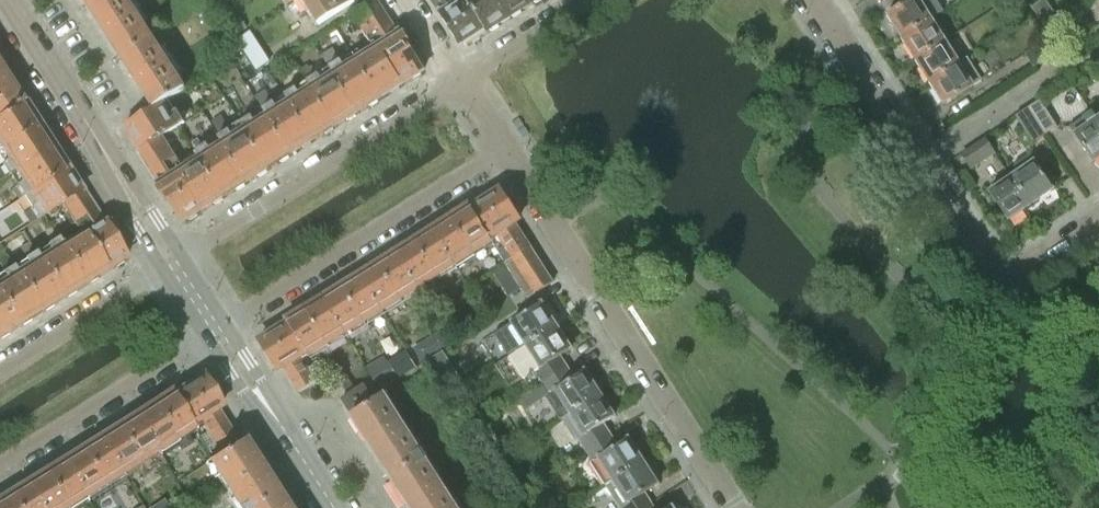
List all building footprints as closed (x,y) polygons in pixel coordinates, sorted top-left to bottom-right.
[(88,7),(120,57),(152,37),(128,0),(98,0),(88,7)] [(316,25),(355,0),(301,0),(316,25)] [(359,26),(382,12),(375,0),(345,19),(350,27),(356,22),(359,26)] [(466,0),(433,0),(436,5),(439,4),(443,10),(438,13),(458,44),(464,41),(466,44),(470,42),(472,43),(480,39),(479,36),(486,32),(466,0)] [(497,0),(466,0),(486,32),(489,30),(491,31),(498,27),(498,24),(508,18),(497,0)] [(528,0),(497,0),(508,18),(511,16),(514,17),(521,13),(521,10),(530,3),(528,0)] [(921,5),(929,0),(909,0),(886,15),(901,38),(930,20),(921,5)] [(1004,4),(1009,12),(1022,4),(1019,0),(1010,0),(1004,4)] [(382,12),(359,26),(366,37),(389,23),(382,12)] [(1053,13),(1040,21),(1046,29),(1058,21),(1053,13)] [(930,20),(901,38),(916,61),(944,42),(930,20)] [(389,23),(366,37),(373,48),(396,33),(389,23)] [(249,31),(236,39),(244,51),(246,54),(259,46),(249,31)] [(396,33),(373,48),(375,51),(356,63),(379,98),(389,92),(392,93),(399,89),(399,86),(409,80),(411,78),(414,80),(421,75),(421,72),(423,71),(398,32),(396,33)] [(152,37),(120,57),(153,108),(164,101),(184,88),(152,37)] [(1033,67),(1055,52),(1046,40),(1025,55),(1033,67)] [(944,42),(916,61),(930,83),(958,64),(944,42)] [(360,46),(351,51),(353,54),(362,49),(360,46)] [(379,98),(356,63),(353,59),(343,66),(335,53),(326,58),(331,65),(328,67),(332,72),(357,112),(368,105),(370,107),(378,102),(378,99),(379,98)] [(958,64),(930,83),(944,105),(981,81),(967,58),(958,64)] [(25,104),(23,99),(22,100),(0,67),(0,120),(25,104)] [(357,112),(332,72),(320,80),(312,67),(304,72),(308,79),(307,80),(310,86),(335,126),(346,119),(348,120),(356,116),(357,112)] [(335,126),(310,86),(298,94),(290,81),(281,87),(286,94),(284,95),(287,100),(312,140),(323,133),(326,134),(333,130),(333,127),(335,126)] [(312,140),(287,100),(275,108),(268,95),(259,101),(263,108),(261,109),(264,115),(289,154),(301,147),(304,148),(311,144),(311,141),(312,140)] [(1039,100),(1027,108),(1045,134),(1057,126),(1039,100)] [(164,101),(153,108),(124,126),(125,128),(124,132),(129,139),(132,139),(139,149),(165,132),(181,122),(175,111),(171,114),(164,101)] [(38,123),(31,113),(33,111),(28,104),(25,104),(0,120),(0,148),(38,123)] [(1045,134),(1027,108),(1015,116),(1032,142),(1045,134)] [(289,154),(264,115),(253,122),(245,109),(236,115),(241,122),(239,123),(242,128),(242,129),(267,168),(279,161),(281,162),(288,158),(288,155),(289,154)] [(1096,119),(1091,111),(1068,127),(1093,162),(1098,158),(1098,123),(1096,119)] [(219,117),(211,122),(219,134),(226,130),(219,117)] [(52,146),(45,136),(47,133),(42,126),(39,126),(38,123),(0,148),(0,151),(6,160),(2,163),(3,165),(0,167),(0,180),(13,171),(52,146)] [(267,168),(242,129),(230,136),(227,130),(217,137),(220,142),(245,182),(256,175),(259,176),(266,172),(266,169),(267,168)] [(165,132),(139,149),(146,160),(167,147),(164,143),(170,140),(165,132)] [(197,138),(191,142),(196,149),(202,145),(197,138)] [(962,153),(971,165),(993,151),(985,138),(962,153)] [(245,182),(220,142),(208,150),(204,145),(194,151),(200,161),(222,196),(234,189),(237,190),(244,186),(244,183),(245,182)] [(27,193),(66,168),(60,158),(61,155),(56,148),(53,148),(52,146),(13,171),(20,182),(27,193)] [(167,147),(146,160),(153,171),(174,158),(167,147)] [(174,158),(153,171),(159,182),(180,168),(174,158)] [(222,196),(200,161),(183,172),(180,168),(159,182),(157,183),(182,222),(188,218),(190,220),(197,215),(197,212),(199,211),(213,202),(215,204),(222,199),(222,196)] [(1033,161),(1011,177),(1030,205),(1052,189),(1033,161)] [(59,203),(80,190),(76,182),(78,181),(71,170),(68,170),(66,168),(27,193),(34,205),(23,212),(29,222),(54,206),(59,203)] [(1008,220),(1030,205),(1011,177),(989,192),(1008,220)] [(16,186),(12,189),(18,199),(22,196),(16,186)] [(66,214),(89,199),(82,188),(80,190),(59,203),(66,214)] [(493,189),(468,205),(490,242),(497,238),(503,247),(497,251),(504,263),(530,246),(514,222),(519,219),(500,189),(495,192),(493,189)] [(73,225),(96,210),(89,199),(66,214),(73,225)] [(446,219),(443,218),(436,223),(436,225),(432,228),(454,264),(490,242),(468,205),(463,208),(461,207),(455,211),(454,214),(446,219)] [(96,210),(73,225),(77,232),(80,233),(102,219),(96,210)] [(102,219),(80,233),(61,244),(85,283),(87,281),(90,283),(97,278),(97,275),(113,265),(116,266),(124,262),(123,259),(126,257),(102,219)] [(410,242),(407,241),(400,246),(400,248),(395,251),(418,287),(454,264),(432,228),(428,231),(425,230),(418,234),(418,237),(410,242)] [(85,283),(61,244),(58,239),(53,242),(46,247),(49,252),(38,259),(62,297),(65,295),(68,296),(75,292),(75,289),(85,283)] [(62,297),(38,259),(34,254),(28,243),(19,248),(26,259),(24,260),(27,265),(15,273),(39,311),(43,309),(46,310),(53,306),(53,303),(62,297)] [(530,246),(504,263),(506,266),(511,274),(537,258),(530,246)] [(372,266),(370,265),(364,268),(363,271),(358,275),(381,311),(418,287),(395,251),(391,254),(389,253),(382,257),(382,260),(372,266)] [(15,273),(12,268),(14,267),(7,256),(0,260),(0,266),(4,273),(2,274),(5,279),(0,283),(0,297),(17,325),(21,323),(23,324),(31,320),(31,317),(39,311),(15,273)] [(537,258),(511,274),(513,277),(519,286),(545,270),(537,258)] [(506,266),(493,275),(500,286),(513,277),(511,274),(506,266)] [(545,270),(519,286),(527,298),(552,282),(545,270)] [(337,288),(334,287),(327,291),(327,294),(322,297),(344,333),(381,311),(358,275),(355,276),(352,275),(345,280),(345,282),(337,288)] [(0,297),(0,338),(1,338),(8,334),(8,331),(17,325),(0,297)] [(300,310),(298,309),(291,314),(290,317),(285,320),(308,356),(344,333),(322,297),(319,299),(316,298),(309,302),(309,305),(300,310)] [(519,349),(554,327),(549,319),(551,318),(541,303),(512,322),(521,336),(514,341),(519,349)] [(308,356),(285,320),(261,335),(263,338),(258,340),(277,370),(281,367),(297,392),(322,377),(314,365),(309,369),(303,360),(308,356)] [(559,356),(570,349),(561,334),(559,335),(554,327),(519,349),(508,357),(522,379),(535,371),(542,383),(566,367),(559,356)] [(421,361),(448,344),(440,331),(413,347),(421,361)] [(404,352),(387,363),(397,379),(415,368),(404,352)] [(383,356),(365,367),(380,390),(397,379),(387,363),(383,356)] [(598,395),(593,387),(594,386),(584,371),(573,378),(566,367),(542,383),(549,394),(545,397),(559,419),(598,395)] [(239,442),(217,408),(221,405),(202,375),(200,377),(196,375),(171,391),(193,427),(200,422),(206,432),(199,436),(214,459),(239,442)] [(341,399),(352,417),(374,403),(363,385),(341,399)] [(139,412),(135,414),(158,449),(193,427),(171,391),(167,393),(164,393),(158,397),(157,400),(149,405),(146,404),(139,409),(139,412)] [(602,424),(614,417),(604,402),(602,402),(598,395),(559,419),(574,442),(578,439),(586,451),(610,436),(602,424)] [(374,403),(352,417),(351,417),(390,478),(423,457),(384,396),(374,403)] [(102,434),(99,436),(122,472),(158,449),(135,414),(131,416),(128,416),(120,421),(119,424),(113,428),(110,427),(103,431),(102,434)] [(66,457),(63,459),(85,495),(122,472),(99,436),(95,439),(92,439),(85,443),(84,446),(77,451),(74,450),(67,454),(66,457)] [(641,462),(636,455),(637,454),(628,439),(617,446),(610,436),(586,451),(593,461),(589,464),(603,487),(605,485),(641,462)] [(243,439),(239,442),(214,459),(208,463),(224,488),(260,465),(243,439)] [(423,457),(390,478),(409,507),(456,507),(423,457)] [(26,482),(42,507),(65,507),(85,495),(63,459),(58,462),(55,461),(48,466),(48,468),(40,473),(37,473),(30,477),(30,480),(26,482)] [(657,484),(647,469),(646,470),(641,462),(605,485),(620,507),(645,507),(651,504),(644,493),(657,484)] [(224,488),(236,507),(251,507),(277,492),(260,465),(224,488)] [(26,482),(22,485),(19,484),(12,488),(11,491),(4,496),(1,495),(0,496),(0,507),(42,507),(26,482)] [(251,507),(287,507),(277,492),(251,507)] [(150,507),(169,507),(163,499),(150,507)]
